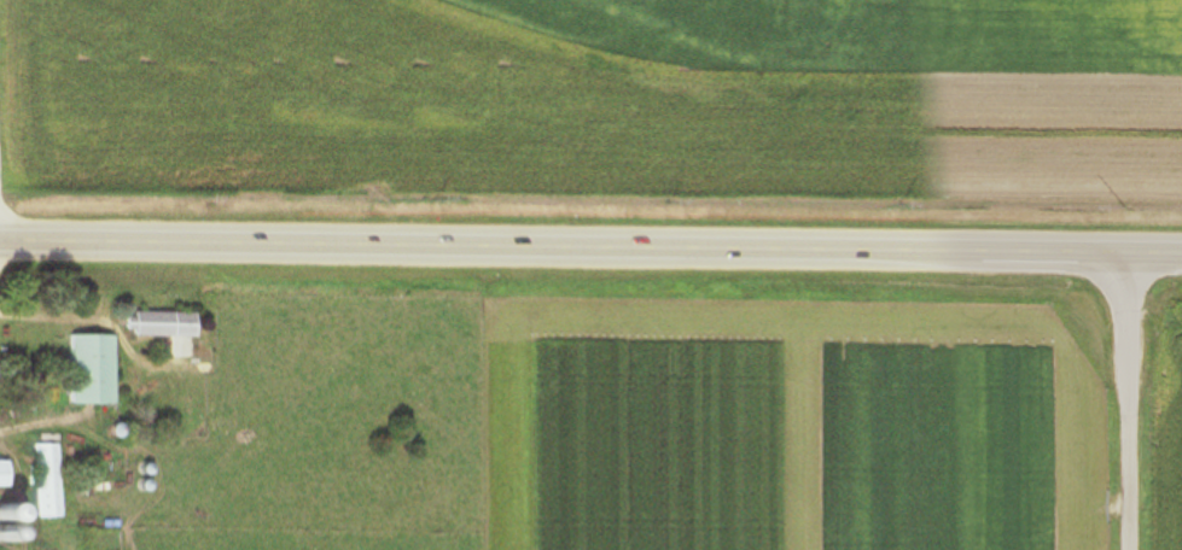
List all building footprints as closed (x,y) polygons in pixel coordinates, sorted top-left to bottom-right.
[(124,338),(188,338),(188,313),(124,313),(124,338)] [(63,405),(107,405),(107,336),(64,336),(63,405)] [(55,519),(55,446),(31,446),(31,519),(55,519)]
